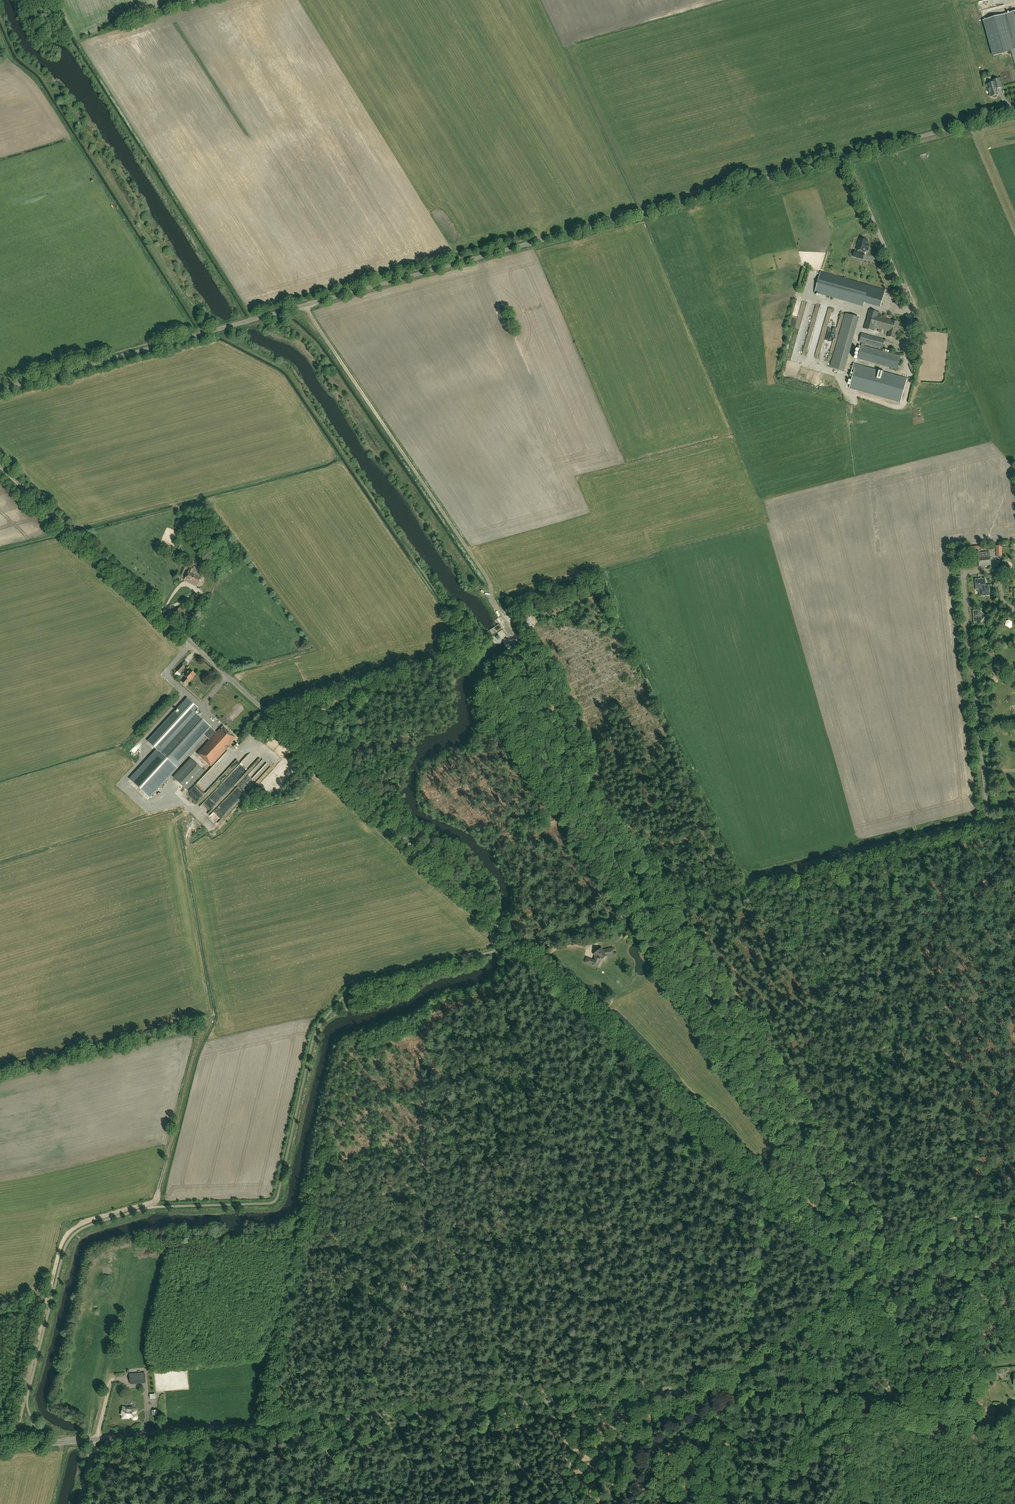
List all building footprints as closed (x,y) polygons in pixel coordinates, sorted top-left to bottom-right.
[(1014,61),(1014,12),(983,21),(993,56),(1012,51),(1014,61)] [(998,95),(997,89),(1002,87),(1000,80),(992,82),(993,84),(987,85),(988,91),(989,90),(991,97),(993,96),(993,97),(994,98),(995,98),(996,97),(997,97),(997,96),(997,95),(998,95)] [(868,251),(870,245),(868,244),(869,241),(859,238),(856,250),(858,250),(858,251),(855,251),(853,257),(863,260),(865,254),(864,253),(865,252),(866,250),(868,251)] [(881,306),(885,290),(828,274),(821,272),(815,292),(864,306),(865,302),(872,304),(881,306)] [(883,318),(878,316),(879,312),(869,310),(867,318),(867,321),(866,321),(864,329),(874,331),(874,328),(878,329),(877,333),(881,334),(882,329),(889,331),(888,336),(895,338),(896,333),(895,333),(898,322),(886,319),(887,315),(884,314),(883,318)] [(831,369),(845,373),(860,319),(856,319),(857,316),(846,313),(831,369)] [(882,348),(885,340),(862,333),(859,342),(862,343),(858,358),(897,369),(901,356),(864,346),(865,344),(882,348)] [(907,378),(856,364),(849,389),(901,403),(907,378)] [(820,379),(821,374),(817,374),(816,385),(825,386),(825,379),(820,379)] [(989,555),(988,552),(978,553),(979,566),(991,565),(990,555),(989,555)] [(198,586),(202,576),(192,572),(194,569),(190,567),(185,580),(190,582),(191,582),(191,583),(198,586)] [(986,585),(985,578),(974,579),(975,589),(979,589),(979,596),(990,595),(989,585),(986,585)] [(200,606),(203,600),(194,596),(191,601),(200,606)] [(179,621),(187,613),(180,607),(173,615),(179,621)] [(974,623),(981,622),(981,621),(986,615),(980,611),(980,610),(973,610),(974,623)] [(1014,624),(1014,623),(1009,620),(1006,626),(1012,630),(1014,624)] [(179,673),(185,667),(181,664),(176,670),(179,673)] [(190,680),(195,674),(190,669),(184,676),(186,678),(182,682),(185,685),(189,680),(190,680)] [(212,728),(194,712),(195,710),(195,708),(195,706),(194,705),(193,704),(192,703),(191,702),(190,702),(189,702),(188,701),(186,702),(184,702),(178,709),(180,711),(178,713),(176,711),(148,741),(156,749),(129,779),(150,798),(177,769),(176,767),(205,736),(210,740),(197,753),(211,766),(232,743),(236,738),(223,726),(219,731),(219,730),(216,733),(212,728)] [(174,777),(188,789),(205,771),(191,758),(174,777)] [(181,788),(176,794),(185,801),(186,799),(182,795),(186,792),(181,788)] [(196,803),(200,796),(196,794),(195,795),(193,794),(190,799),(196,803)] [(613,954),(612,947),(607,948),(607,949),(603,950),(603,951),(601,948),(594,953),(596,956),(595,956),(593,960),(586,957),(584,961),(597,967),(600,959),(605,956),(613,954)] [(130,1383),(146,1382),(145,1372),(130,1374),(130,1383)] [(120,1415),(121,1415),(121,1416),(122,1419),(125,1419),(127,1419),(129,1419),(131,1419),(132,1419),(132,1420),(133,1420),(134,1420),(134,1421),(135,1421),(136,1420),(137,1420),(137,1419),(138,1419),(138,1418),(138,1417),(138,1416),(138,1415),(138,1414),(137,1414),(137,1413),(138,1410),(137,1410),(137,1409),(138,1408),(133,1408),(133,1407),(131,1407),(130,1407),(129,1407),(122,1406),(120,1415)]
